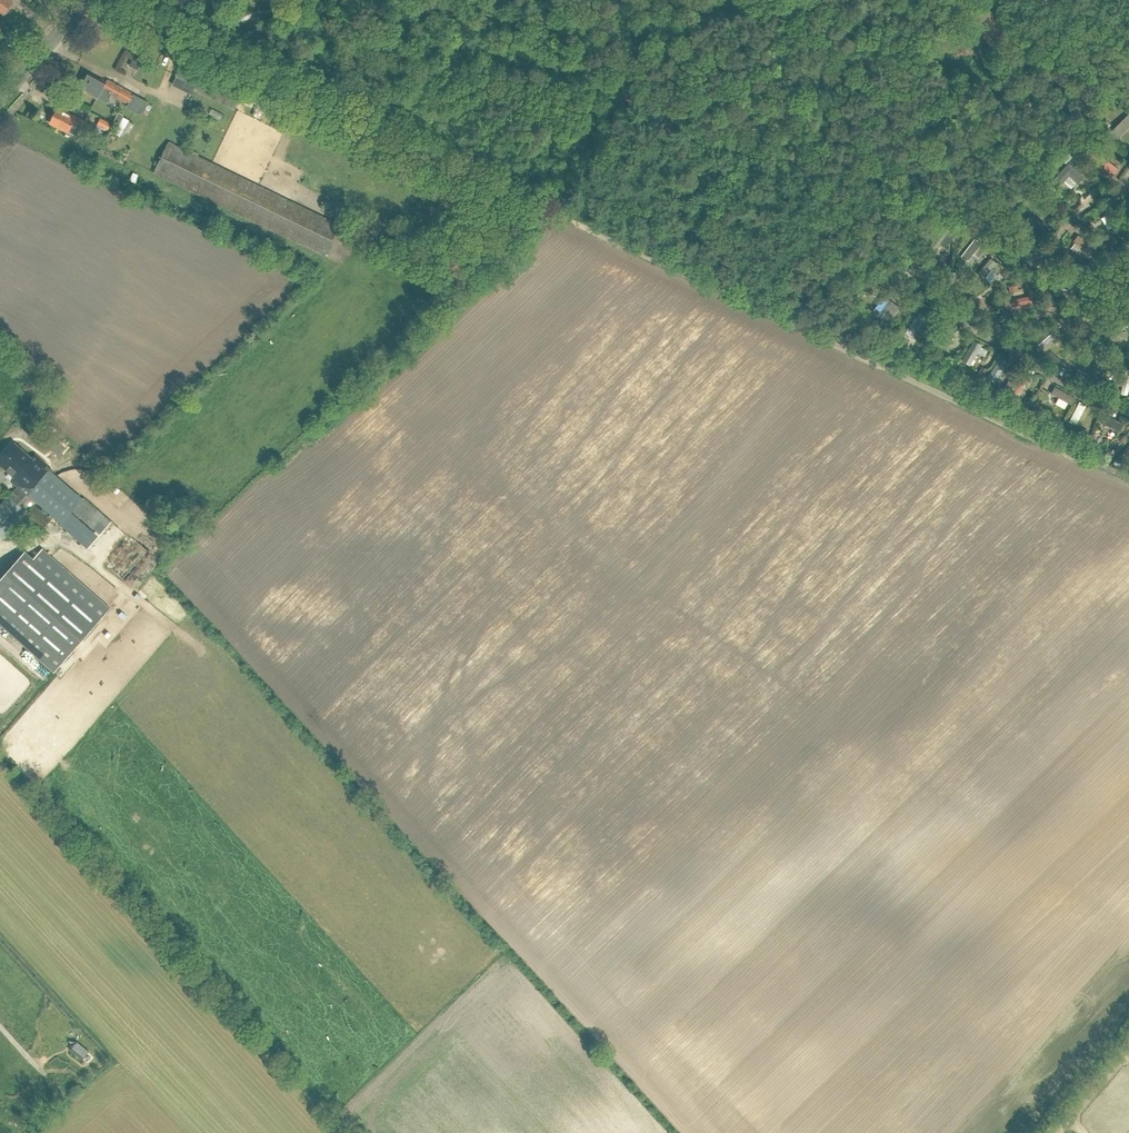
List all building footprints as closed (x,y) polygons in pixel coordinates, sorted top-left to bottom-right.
[(4,15),(14,2),(11,0),(0,0),(0,12),(4,15)] [(129,66),(137,70),(142,60),(128,53),(126,57),(132,60),(129,66)] [(235,109),(245,88),(185,59),(176,76),(196,86),(194,90),(235,109)] [(81,88),(97,96),(106,102),(110,94),(128,104),(127,107),(141,115),(148,103),(133,95),(134,93),(107,78),(106,81),(101,78),(100,80),(89,74),(81,88)] [(260,119),(269,101),(266,99),(245,89),(241,97),(257,105),(252,115),(260,119)] [(57,108),(50,122),(69,132),(77,136),(81,127),(81,128),(85,120),(71,113),(70,114),(57,108)] [(122,116),(117,113),(112,122),(117,124),(122,116)] [(100,118),(97,124),(108,130),(111,123),(100,118)] [(324,255),(339,225),(168,142),(154,172),(324,255)] [(1111,176),(1121,163),(1103,151),(1094,163),(1111,176)] [(135,185),(139,174),(133,171),(129,183),(135,185)] [(982,232),(978,238),(983,242),(987,236),(982,232)] [(924,304),(920,310),(924,313),(928,307),(924,304)] [(951,323),(947,328),(953,333),(957,328),(951,323)] [(924,349),(932,355),(946,336),(939,330),(924,349)] [(1034,343),(1038,351),(1052,343),(1048,336),(1034,343)] [(967,341),(956,362),(963,365),(974,345),(967,341)] [(1060,360),(1051,352),(1047,356),(1055,364),(1060,360)] [(987,370),(981,366),(977,373),(983,377),(987,370)] [(1001,395),(1009,400),(1022,379),(1014,374),(1001,395)] [(1036,411),(1029,407),(1026,411),(1033,416),(1036,411)] [(1061,425),(1069,427),(1075,410),(1067,408),(1061,425)] [(1111,433),(1114,426),(1098,417),(1094,425),(1111,433)] [(1089,431),(1082,428),(1079,434),(1085,438),(1089,431)] [(1102,438),(1096,436),(1092,444),(1098,447),(1102,438)] [(103,443),(93,452),(100,460),(110,450),(103,443)] [(0,506),(0,535),(3,538),(26,512),(43,528),(52,518),(87,548),(111,521),(34,455),(31,458),(15,444),(0,462),(0,463),(16,477),(12,481),(17,486),(0,506)] [(100,460),(105,465),(119,453),(114,447),(100,460)] [(54,672),(64,661),(102,617),(110,608),(43,549),(34,558),(33,560),(25,553),(0,581),(0,625),(54,672)]
